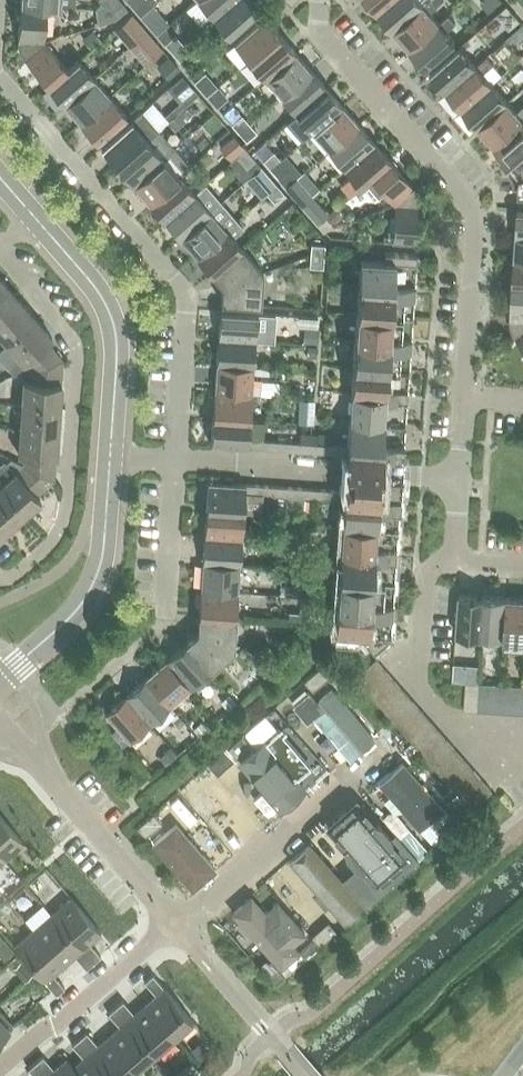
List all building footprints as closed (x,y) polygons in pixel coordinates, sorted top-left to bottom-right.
[(122,2),(114,9),(106,0),(104,0),(101,3),(102,3),(95,8),(98,23),(115,18),(127,7),(122,2)] [(114,9),(122,2),(121,0),(106,0),(114,9)] [(140,15),(157,0),(127,0),(140,15)] [(213,16),(231,0),(199,0),(213,16)] [(252,0),(231,0),(213,16),(229,35),(259,8),(252,0)] [(378,12),(392,0),(368,0),(378,12)] [(394,30),(424,4),(421,0),(392,0),(378,12),(394,30)] [(394,30),(410,48),(440,22),(431,11),(438,5),(434,0),(429,0),(424,4),(394,30)] [(21,2),(18,40),(43,41),(43,40),(46,4),(46,3),(21,2)] [(508,5),(496,15),(508,30),(521,19),(508,5)] [(151,6),(140,16),(147,24),(156,34),(167,25),(158,14),(151,6)] [(112,24),(128,42),(145,27),(130,9),(112,24)] [(233,40),(250,59),(280,32),(264,14),(233,40)] [(440,22),(410,48),(426,67),(456,41),(447,30),(456,22),(449,14),(440,22)] [(145,27),(128,42),(144,60),(161,45),(145,27)] [(93,31),(83,40),(90,48),(100,39),(93,31)] [(250,59),(265,77),(296,50),(280,32),(250,59)] [(164,44),(172,52),(183,43),(176,34),(164,44)] [(24,57),(49,86),(68,68),(67,68),(43,40),(43,41),(18,40),(18,41),(18,44),(18,46),(19,47),(20,51),(21,53),(22,55),(24,57)] [(183,43),(172,52),(179,60),(190,51),(183,43)] [(430,72),(447,91),(477,64),(461,46),(430,72)] [(265,77),(281,95),(311,69),(296,50),(265,77)] [(477,64),(447,91),(463,109),(493,82),(484,72),(494,63),(488,55),(477,64)] [(168,56),(157,67),(167,78),(178,68),(168,56)] [(49,86),(65,104),(95,77),(78,58),(67,68),(68,68),(49,86)] [(281,95),(297,113),(327,87),(311,69),(281,95)] [(205,72),(194,82),(206,96),(217,86),(205,72)] [(182,76),(167,89),(180,104),(195,90),(182,76)] [(65,104),(80,122),(110,95),(95,77),(65,104)] [(463,109),(478,127),(509,101),(493,82),(463,109)] [(207,96),(217,107),(228,98),(219,86),(207,96)] [(301,141),(313,131),(343,105),(327,87),(297,113),(285,123),(301,141)] [(110,95),(80,122),(97,141),(127,114),(110,95)] [(494,145),(522,120),(522,108),(519,112),(509,101),(478,127),(494,145)] [(313,131),(329,149),(359,123),(343,105),(313,131)] [(183,109),(167,123),(175,132),(191,117),(183,109)] [(131,119),(101,146),(117,165),(157,129),(141,111),(131,119)] [(231,124),(238,132),(249,123),(242,114),(231,124)] [(510,163),(522,152),(522,120),(494,145),(510,163)] [(249,123),(238,132),(247,142),(258,133),(249,123)] [(329,149),(344,167),(374,141),(359,123),(329,149)] [(157,129),(117,165),(133,183),(174,147),(159,129),(158,130),(157,129)] [(234,135),(220,147),(232,160),(236,156),(246,148),(234,135)] [(390,159),(374,141),(344,167),(352,176),(340,186),(348,195),(360,185),(390,159)] [(174,147),(133,183),(149,201),(179,174),(180,175),(191,166),(174,147)] [(246,148),(236,156),(248,169),(257,161),(253,156),(246,148)] [(263,160),(270,169),(281,159),(274,151),(263,160)] [(520,175),(522,174),(522,152),(510,163),(520,175)] [(281,159),(270,169),(277,177),(288,168),(281,159)] [(390,159),(360,185),(375,202),(386,193),(395,204),(415,187),(390,159)] [(149,201),(165,219),(195,192),(180,175),(179,174),(149,201)] [(259,185),(266,194),(267,193),(277,184),(270,176),(259,185)] [(285,186),(301,205),(313,195),(297,177),(285,186)] [(165,219),(181,237),(221,202),(205,184),(195,192),(165,219)] [(277,184),(267,193),(275,202),(285,193),(277,184)] [(395,204),(393,236),(392,241),(418,243),(421,203),(421,200),(420,198),(419,194),(418,192),(417,190),(415,187),(395,204)] [(313,195),(301,205),(317,223),(329,213),(313,195)] [(181,237),(196,255),(236,220),(221,202),(181,237)] [(335,209),(326,218),(332,225),(342,216),(335,209)] [(236,220),(196,255),(212,273),(242,247),(235,239),(234,237),(244,228),(236,220)] [(522,258),(522,234),(516,233),(515,257),(522,258)] [(311,244),(310,255),(324,256),(325,245),(311,244)] [(212,273),(222,285),(263,271),(242,247),(212,273)] [(361,258),(359,285),(415,289),(417,254),(385,252),(385,260),(361,258)] [(310,255),(310,266),(323,267),(324,256),(310,255)] [(513,281),(522,282),(522,258),(515,257),(513,281)] [(263,271),(222,285),(221,302),(261,304),(263,271)] [(516,336),(522,330),(522,282),(513,281),(510,320),(510,322),(510,325),(511,326),(511,328),(512,330),(513,333),(515,335),(516,336)] [(20,300),(4,282),(0,286),(0,317),(20,300)] [(359,285),(357,312),(413,316),(415,289),(359,285)] [(7,343),(36,318),(20,300),(0,317),(0,334),(7,343)] [(221,310),(219,337),(256,340),(258,312),(221,310)] [(357,312),(355,339),(411,343),(413,316),(357,312)] [(0,349),(0,359),(14,375),(31,369),(63,359),(48,341),(53,337),(36,318),(7,343),(0,349)] [(305,328),(304,343),(318,344),(319,329),(305,328)] [(219,337),(217,364),(254,366),(256,340),(219,337)] [(355,339),(353,365),(409,369),(411,343),(355,339)] [(334,342),(331,340),(327,342),(325,346),(326,349),(330,351),(334,349),(336,346),(334,342)] [(308,347),(307,360),(317,360),(318,348),(308,347)] [(24,379),(22,404),(60,407),(62,382),(61,382),(63,359),(31,369),(30,379),(24,379)] [(217,364),(215,390),(252,393),(254,366),(217,364)] [(353,365),(352,392),(407,396),(409,369),(353,365)] [(302,377),(301,388),(311,389),(312,378),(302,377)] [(215,390),(213,417),(250,419),(252,393),(215,390)] [(352,392),(350,419),(406,422),(407,396),(352,392)] [(302,401),(301,411),(313,412),(314,402),(302,401)] [(22,404),(20,428),(58,431),(60,407),(22,404)] [(250,419),(213,417),(211,444),(248,447),(250,419)] [(350,419),(347,454),(403,457),(406,422),(350,419)] [(25,454),(24,464),(54,479),(56,456),(58,431),(20,428),(19,454),(25,454)] [(300,433),(299,442),(316,443),(317,434),(300,433)] [(319,434),(319,444),(331,444),(332,435),(319,434)] [(346,474),(345,490),(401,494),(402,478),(403,457),(347,454),(346,474)] [(0,465),(0,490),(22,516),(41,499),(37,494),(54,479),(24,464),(11,458),(6,462),(5,461),(0,465)] [(246,484),(209,481),(207,509),(244,511),(259,512),(261,493),(245,492),(246,484)] [(0,490),(0,529),(3,532),(22,516),(0,490)] [(345,490),(342,525),(398,529),(401,494),(345,490)] [(287,499),(286,514),(304,515),(305,500),(287,499)] [(207,509),(205,535),(242,538),(244,511),(207,509)] [(342,525),(341,552),(396,556),(398,529),(342,525)] [(205,535),(203,562),(240,564),(242,538),(205,535)] [(341,552),(339,578),(395,582),(396,556),(341,552)] [(310,557),(309,573),(323,573),(323,557),(310,557)] [(203,562),(201,588),(238,591),(240,564),(203,562)] [(282,578),(281,594),(301,596),(301,594),(302,580),(282,578)] [(339,578),(337,605),(393,609),(395,582),(339,578)] [(200,604),(199,615),(236,618),(238,591),(201,588),(200,604)] [(457,633),(481,635),(484,595),(459,593),(457,633)] [(481,635),(505,636),(508,596),(484,595),(481,635)] [(522,638),(522,597),(508,596),(505,636),(522,638)] [(393,609),(337,605),(335,632),(359,634),(374,651),(391,636),(393,609)] [(289,612),(289,620),(300,621),(300,619),(300,613),(289,612)] [(199,615),(198,631),(234,649),(236,618),(199,615)] [(198,631),(186,642),(210,670),(234,649),(198,631)] [(186,642),(166,660),(190,688),(210,670),(186,642)] [(268,648),(260,654),(265,662),(274,657),(268,648)] [(166,660),(146,677),(170,705),(190,688),(166,660)] [(320,667),(304,681),(312,691),(329,677),(320,667)] [(258,669),(242,684),(250,692),(266,678),(258,669)] [(146,677),(126,695),(150,723),(170,705),(146,677)] [(465,709),(479,709),(481,682),(466,681),(465,709)] [(479,709),(492,710),(494,683),(481,682),(479,709)] [(492,710),(505,711),(507,684),(494,683),(492,710)] [(505,711),(519,712),(520,685),(507,684),(505,711)] [(352,709),(334,686),(316,700),(310,691),(300,700),(345,755),(371,733),(352,709)] [(150,723),(126,695),(105,713),(130,741),(150,723)] [(228,695),(221,701),(229,711),(237,704),(228,695)] [(201,721),(191,729),(197,736),(207,727),(201,721)] [(191,729),(185,735),(192,744),(199,738),(197,736),(191,729)] [(242,735),(225,750),(234,760),(251,745),(242,735)] [(265,739),(238,762),(278,810),(305,787),(265,739)] [(169,748),(159,757),(167,766),(177,757),(169,748)] [(234,760),(225,750),(209,764),(218,774),(234,760)] [(419,830),(444,809),(404,763),(379,785),(419,830)] [(212,791),(196,803),(238,851),(252,837),(230,812),(236,806),(221,787),(214,793),(212,791)] [(366,803),(336,829),(386,886),(417,859),(366,803)] [(138,828),(147,838),(163,823),(154,813),(138,828)] [(459,823),(450,813),(433,828),(442,838),(459,823)] [(4,859),(23,842),(0,815),(0,854),(4,859)] [(218,869),(179,824),(155,843),(194,889),(218,869)] [(410,829),(399,838),(418,859),(419,859),(428,850),(410,829)] [(357,914),(302,849),(281,869),(316,907),(328,921),(337,931),(357,914)] [(364,889),(360,892),(369,902),(373,899),(385,888),(376,878),(364,889)] [(262,965),(270,958),(281,970),(302,951),(265,911),(251,895),(223,921),(262,965)] [(71,897),(51,913),(93,962),(101,956),(89,942),(101,932),(71,897)] [(51,913),(33,929),(64,964),(74,955),(86,968),(93,962),(51,913)] [(311,935),(320,945),(337,931),(328,921),(311,935)] [(64,964),(33,929),(14,946),(56,994),(65,987),(53,974),(64,964)] [(0,937),(0,957),(4,961),(14,951),(1,936),(0,937)] [(270,960),(260,968),(275,985),(285,977),(270,960)] [(156,995),(145,1004),(175,1039),(194,1022),(153,974),(144,981),(156,995)] [(123,1000),(115,1006),(157,1055),(175,1039),(145,1004),(134,1013),(123,1000)] [(120,1026),(109,1035),(139,1070),(157,1055),(115,1006),(108,1013),(120,1026)] [(12,1025),(0,1011),(0,1036),(12,1025)] [(80,1037),(113,1075),(133,1075),(139,1070),(109,1035),(98,1045),(86,1031),(80,1037)] [(73,1067),(72,1067),(80,1075),(113,1075),(80,1037),(72,1044),(83,1058),(73,1067)] [(200,1041),(191,1049),(200,1061),(210,1053),(200,1041)] [(35,1062),(48,1075),(80,1075),(72,1067),(73,1067),(66,1058),(54,1069),(43,1055),(35,1062)] [(35,1062),(28,1068),(35,1075),(48,1075),(35,1062)] [(179,1075),(194,1075),(200,1070),(194,1063),(179,1075)]
